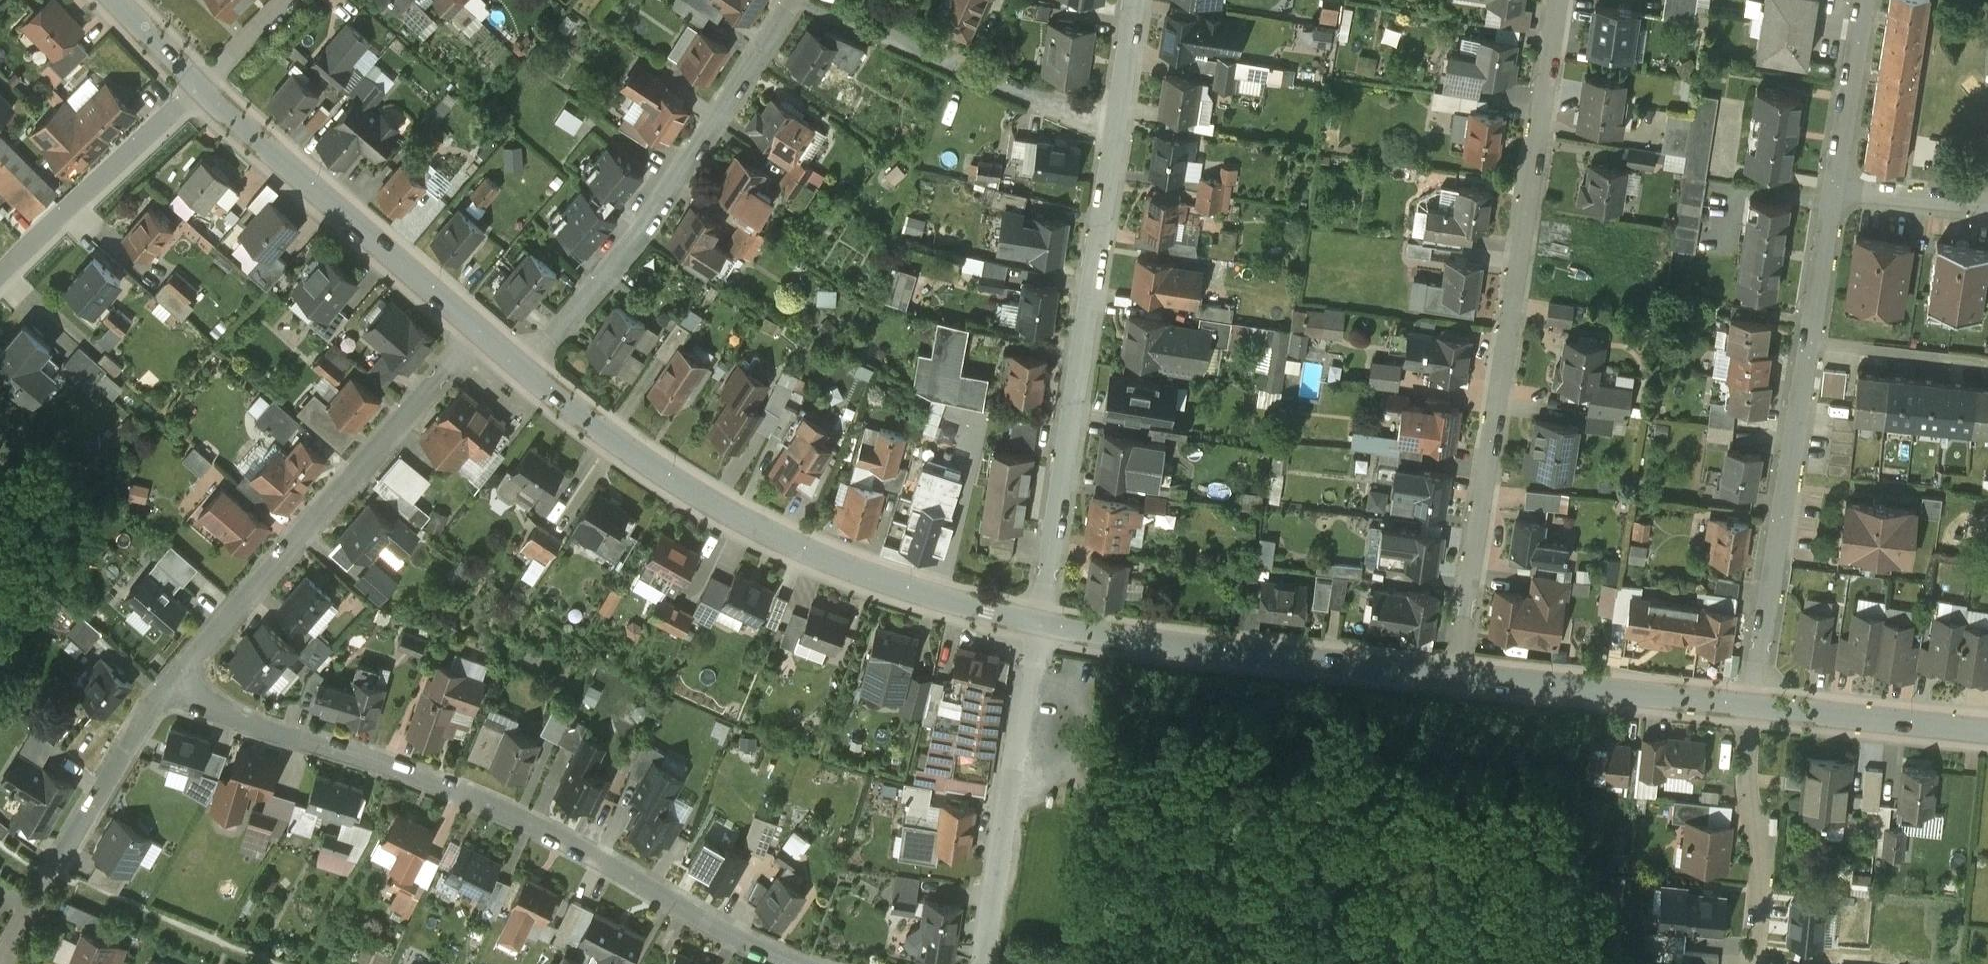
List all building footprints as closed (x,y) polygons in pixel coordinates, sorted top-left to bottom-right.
[(19,16),(48,47),(49,48),(69,29),(76,22),(55,0),(36,0),(19,16)] [(233,17),(250,0),(216,0),(233,17)] [(397,12),(399,10),(420,32),(434,17),(421,4),(426,0),(385,0),(397,12)] [(462,0),(434,0),(451,18),(452,17),(464,28),(477,15),(465,3),(462,0)] [(465,3),(477,15),(481,20),(491,10),(483,2),(484,0),(468,0),(465,3)] [(688,0),(675,0),(672,5),(703,25),(711,15),(688,0)] [(711,15),(719,20),(728,6),(721,2),(722,1),(720,0),(688,0),(711,15)] [(722,1),(721,2),(728,6),(749,20),(762,0),(720,0),(722,1)] [(935,23),(969,38),(985,0),(945,0),(935,23)] [(1338,0),(1323,0),(1321,9),(1337,12),(1339,0),(1338,0)] [(1683,0),(1666,0),(1663,13),(1695,18),(1697,2),(1683,0)] [(1758,50),(1808,59),(1818,0),(1766,0),(1758,50)] [(1866,159),(1902,165),(1929,0),(1892,0),(1866,159)] [(1051,5),(1026,1),(1023,15),(1049,18),(1051,5)] [(1638,11),(1597,4),(1590,50),(1631,56),(1638,11)] [(1199,11),(1177,8),(1176,14),(1168,13),(1161,51),(1192,55),(1207,57),(1209,48),(1226,50),(1231,22),(1198,17),(1199,11)] [(1093,28),(1053,23),(1046,72),(1085,78),(1093,28)] [(1389,23),(1386,37),(1399,41),(1403,27),(1389,23)] [(369,42),(349,24),(315,64),(340,86),(356,68),(357,66),(348,59),(353,54),(356,57),(369,42)] [(1334,44),(1336,28),(1320,26),(1318,42),(1334,44)] [(69,29),(49,48),(48,47),(49,60),(65,76),(90,51),(69,29)] [(701,29),(680,61),(708,79),(729,47),(701,29)] [(827,40),(809,29),(790,59),(799,65),(817,76),(814,81),(821,85),(824,80),(822,78),(825,74),(821,72),(832,55),(837,46),(827,40)] [(865,46),(833,32),(827,40),(837,46),(832,55),(853,69),(864,52),(865,53),(868,47),(866,46),(865,46)] [(1519,40),(1482,34),(1479,54),(1476,74),(1481,74),(1510,79),(1511,77),(1516,78),(1519,61),(1513,60),(1516,43),(1518,43),(1519,40)] [(1479,54),(1451,50),(1448,69),(1476,74),(1479,54)] [(1207,57),(1192,55),(1190,67),(1217,71),(1219,58),(1218,58),(1207,57)] [(1284,67),(1219,56),(1218,58),(1219,58),(1217,71),(1237,74),(1282,81),(1284,67)] [(689,108),(660,89),(665,81),(639,64),(625,85),(650,101),(645,109),(646,110),(639,121),(638,122),(654,133),(667,142),(689,108)] [(817,76),(799,65),(792,75),(811,87),(814,81),(817,76)] [(356,68),(340,86),(348,93),(350,91),(364,75),(356,68)] [(1476,74),(1448,69),(1446,86),(1478,91),(1481,74),(1476,74)] [(1237,74),(1217,71),(1214,87),(1234,90),(1237,74)] [(295,72),(271,100),(297,122),(320,94),(295,72)] [(364,75),(350,91),(358,98),(359,98),(375,80),(366,73),(364,75)] [(854,85),(835,73),(828,84),(833,87),(827,96),(841,105),(854,85)] [(1625,80),(1586,74),(1578,124),(1623,131),(1625,117),(1619,116),(1622,99),(1625,80)] [(1199,81),(1165,75),(1159,114),(1193,120),(1199,81)] [(375,80),(359,98),(371,109),(372,109),(387,91),(375,80)] [(81,108),(70,97),(34,132),(75,174),(137,112),(107,82),(81,108)] [(1802,95),(1758,88),(1746,164),(1790,171),(1802,95)] [(14,107),(1,94),(3,92),(0,89),(0,120),(14,107)] [(1480,107),(1481,92),(1436,89),(1435,103),(1480,107)] [(1686,154),(1683,174),(1706,178),(1719,97),(1696,93),(1691,127),(1686,154)] [(387,116),(381,116),(372,109),(371,109),(359,98),(358,98),(346,113),(346,114),(371,134),(362,144),(376,156),(398,131),(397,130),(396,124),(387,116)] [(815,125),(774,98),(764,113),(758,109),(747,126),(753,130),(752,130),(779,147),(794,157),(815,125)] [(569,103),(559,116),(577,129),(587,115),(569,103)] [(1503,116),(1471,111),(1465,149),(1497,154),(1503,116)] [(346,114),(321,143),(346,163),(362,144),(371,134),(346,114)] [(639,121),(627,114),(620,126),(648,144),(654,133),(638,122),(639,121)] [(1691,127),(1667,124),(1662,150),(1686,154),(1691,127)] [(432,130),(417,148),(429,158),(445,140),(432,130)] [(1189,138),(1157,133),(1151,172),(1183,177),(1186,154),(1194,155),(1196,142),(1188,140),(1189,138)] [(2,134),(0,136),(0,185),(32,217),(58,191),(2,134)] [(1040,140),(1029,138),(1024,168),(1036,170),(1040,140)] [(1079,146),(1040,140),(1036,170),(1035,173),(1074,179),(1079,146)] [(527,166),(525,143),(507,144),(508,167),(527,166)] [(608,145),(583,174),(621,207),(646,178),(608,145)] [(1656,152),(1630,147),(1627,164),(1654,168),(1656,152)] [(765,173),(737,155),(716,187),(742,204),(744,205),(755,187),(765,173)] [(815,167),(798,156),(790,168),(807,180),(807,179),(815,167)] [(229,179),(204,158),(181,185),(205,206),(217,192),(229,202),(240,189),(228,179),(229,179)] [(1002,163),(980,159),(978,175),(1000,178),(1002,163)] [(436,162),(427,178),(446,189),(455,173),(436,162)] [(403,164),(379,192),(402,212),(426,183),(403,164)] [(1627,169),(1592,164),(1588,185),(1582,184),(1580,200),(1586,201),(1585,203),(1621,209),(1627,169)] [(807,180),(790,168),(790,169),(789,168),(783,178),(784,178),(779,186),(795,196),(796,196),(807,180)] [(1706,178),(1683,174),(1676,224),(1698,227),(1706,178)] [(1000,178),(978,175),(977,182),(999,187),(1000,178)] [(1224,180),(1201,176),(1199,191),(1222,194),(1224,180)] [(488,177),(473,195),(485,206),(501,187),(488,177)] [(807,180),(796,196),(795,196),(790,205),(799,211),(816,185),(807,179),(807,180)] [(1494,190),(1462,185),(1458,209),(1456,222),(1472,225),(1488,227),(1494,190)] [(772,198),(755,187),(744,205),(742,204),(735,215),(744,221),(754,227),(772,198)] [(1029,195),(996,187),(991,204),(1024,212),(1029,195)] [(581,191),(551,228),(590,259),(620,223),(581,191)] [(1222,195),(1199,192),(1197,206),(1220,209),(1222,195)] [(1179,199),(1147,195),(1142,234),(1173,239),(1176,218),(1184,219),(1186,203),(1178,202),(1179,199)] [(1789,204),(1751,197),(1738,287),(1775,293),(1775,292),(1780,257),(1781,257),(1782,249),(1782,248),(1789,205),(1789,204)] [(271,202),(243,233),(265,253),(271,258),(276,253),(299,227),(271,202)] [(720,224),(693,206),(671,240),(698,258),(699,257),(715,268),(726,249),(710,239),(720,224)] [(1458,209),(1428,206),(1425,228),(1463,233),(1471,234),(1472,225),(1456,222),(1458,209)] [(150,207),(124,237),(149,259),(175,229),(150,207)] [(1068,221),(1024,215),(1024,212),(1005,208),(999,249),(1062,259),(1068,221)] [(232,228),(211,211),(198,227),(218,244),(232,228)] [(484,232),(460,211),(435,240),(460,261),(484,232)] [(744,221),(729,244),(745,255),(745,254),(760,232),(754,227),(744,221)] [(1698,227),(1676,224),(1672,247),(1695,251),(1698,227)] [(1224,226),(1224,246),(1239,246),(1240,226),(1224,226)] [(1463,233),(1425,228),(1423,242),(1429,243),(1462,247),(1463,233)] [(765,235),(760,232),(745,254),(750,258),(765,235)] [(1911,245),(1857,237),(1848,300),(1901,308),(1911,245)] [(1423,242),(1409,240),(1408,251),(1427,253),(1429,243),(1423,242)] [(1938,242),(1928,306),(1982,314),(1987,272),(1987,251),(1938,242)] [(730,249),(719,262),(727,268),(738,256),(730,249)] [(532,251),(496,292),(523,315),(558,273),(532,251)] [(265,253),(248,271),(269,289),(290,265),(276,253),(271,258),(265,253)] [(325,256),(297,289),(320,309),(328,316),(338,305),(357,283),(325,256)] [(96,257),(69,287),(95,310),(121,280),(96,257)] [(1170,262),(1138,257),(1132,292),(1195,302),(1198,280),(1180,277),(1182,268),(1169,266),(1170,262)] [(1482,264),(1449,259),(1446,280),(1443,296),(1476,302),(1482,264)] [(1008,264),(984,260),(980,286),(1004,290),(1008,264)] [(894,265),(884,298),(901,303),(910,273),(896,268),(896,266),(894,265)] [(199,289),(177,271),(166,283),(166,282),(156,294),(183,319),(195,305),(189,300),(199,289)] [(1446,280),(1429,278),(1425,304),(1475,312),(1476,302),(1443,296),(1443,297),(1446,280)] [(1058,288),(1025,283),(1019,322),(1022,323),(1021,329),(1037,331),(1038,325),(1052,327),(1058,288)] [(1233,308),(1195,302),(1193,315),(1200,316),(1231,321),(1233,308)] [(1574,305),(1550,302),(1547,320),(1571,324),(1574,305)] [(409,318),(393,304),(368,332),(409,368),(435,339),(410,317),(409,318)] [(617,304),(588,350),(617,369),(646,323),(617,304)] [(132,320),(115,305),(104,317),(122,332),(132,320)] [(338,305),(328,316),(320,309),(309,321),(330,338),(350,316),(338,305)] [(1768,308),(1745,305),(1743,317),(1766,320),(1768,308)] [(1324,311),(1307,310),(1305,331),(1322,333),(1324,311)] [(1179,323),(1129,315),(1123,357),(1160,363),(1161,358),(1187,362),(1189,352),(1205,355),(1207,343),(1208,333),(1197,331),(1178,328),(1179,323)] [(1743,317),(1731,315),(1729,329),(1727,344),(1771,351),(1771,350),(1766,350),(1771,321),(1766,320),(1743,317)] [(1231,321),(1200,316),(1197,331),(1208,333),(1207,343),(1227,346),(1231,321)] [(970,326),(939,319),(933,353),(959,357),(959,359),(964,360),(970,326)] [(678,320),(655,353),(670,362),(681,347),(692,329),(678,320)] [(26,324),(0,354),(0,355),(22,374),(12,385),(33,402),(56,375),(40,361),(52,346),(26,324)] [(1290,329),(1274,327),(1265,387),(1281,390),(1290,329)] [(1470,338),(1437,333),(1437,334),(1409,329),(1405,361),(1432,366),(1431,373),(1464,378),(1470,338)] [(1604,345),(1567,339),(1563,366),(1557,365),(1554,382),(1560,384),(1560,386),(1591,390),(1588,411),(1628,415),(1633,385),(1599,380),(1604,345)] [(355,362),(334,344),(326,352),(347,370),(355,362)] [(1771,351),(1727,344),(1727,345),(1731,346),(1730,358),(1730,359),(1728,373),(1727,373),(1727,374),(1732,375),(1772,381),(1772,380),(1767,379),(1771,351)] [(99,360),(81,346),(65,363),(93,387),(108,370),(99,360)] [(670,362),(650,391),(677,408),(696,379),(698,380),(708,365),(681,347),(670,362)] [(933,353),(920,350),(914,386),(933,396),(984,406),(989,380),(956,375),(959,359),(959,357),(933,353)] [(123,367),(106,352),(99,360),(108,370),(116,375),(123,367)] [(347,370),(326,352),(315,365),(336,383),(347,370)] [(402,368),(384,352),(368,371),(385,387),(402,368)] [(1048,357),(1012,352),(1012,353),(1006,352),(1002,375),(1008,376),(1006,392),(1042,397),(1048,357)] [(765,386),(739,371),(725,394),(732,399),(712,433),(739,449),(761,413),(752,408),(765,386)] [(1877,374),(1859,373),(1854,417),(1857,418),(1872,419),(1873,413),(1885,415),(1889,377),(1877,375),(1877,374)] [(1141,380),(1112,375),(1107,413),(1137,418),(1137,416),(1139,400),(1141,380)] [(1772,381),(1732,375),(1730,388),(1731,388),(1728,403),(1728,404),(1735,405),(1767,410),(1772,381)] [(381,399),(354,376),(339,393),(331,386),(321,397),(316,393),(315,394),(322,400),(307,417),(342,448),(355,434),(353,431),(381,399)] [(1906,378),(1889,376),(1889,377),(1885,415),(1884,421),(1902,422),(1902,416),(1914,418),(1918,380),(1906,379),(1906,378)] [(1936,381),(1918,379),(1918,380),(1914,418),(1913,424),(1931,425),(1931,420),(1943,421),(1947,383),(1935,382),(1936,381)] [(1159,383),(1141,380),(1139,400),(1156,402),(1159,383)] [(778,381),(766,406),(780,415),(785,405),(793,388),(778,381)] [(1965,384),(1948,382),(1947,383),(1943,421),(1943,427),(1960,429),(1961,423),(1973,424),(1977,386),(1965,385),(1965,384)] [(1977,385),(1977,386),(1973,424),(1972,430),(1987,431),(1987,386),(1977,385)] [(506,425),(463,389),(437,420),(438,420),(451,431),(437,448),(451,459),(456,453),(462,458),(471,448),(480,456),(491,442),(499,449),(511,435),(503,429),(506,425)] [(1408,396),(1388,393),(1386,409),(1406,412),(1408,396)] [(1450,402),(1426,398),(1425,405),(1427,405),(1427,404),(1449,407),(1450,402)] [(302,422),(275,399),(256,420),(267,432),(270,429),(285,442),(302,422)] [(1156,402),(1139,400),(1137,416),(1154,418),(1156,402)] [(1728,403),(1713,400),(1711,413),(1734,416),(1735,405),(1728,404),(1728,403)] [(1449,407),(1427,404),(1427,405),(1424,425),(1422,442),(1424,442),(1454,447),(1459,409),(1449,407)] [(799,413),(785,405),(780,415),(772,431),(783,438),(793,422),(794,422),(799,413)] [(971,433),(986,436),(991,411),(976,408),(971,433)] [(828,428),(805,412),(797,424),(820,439),(828,428)] [(838,413),(823,438),(822,438),(822,439),(836,448),(836,447),(852,422),(838,413)] [(1614,417),(1588,413),(1585,428),(1611,432),(1614,417)] [(1734,416),(1711,413),(1710,424),(1733,426),(1734,416)] [(1854,417),(1834,415),(1833,427),(1856,429),(1857,418),(1854,417)] [(1179,422),(1159,419),(1157,433),(1160,433),(1160,434),(1177,436),(1179,422)] [(437,420),(423,436),(437,448),(451,431),(438,420),(437,420)] [(1578,426),(1537,420),(1536,421),(1538,421),(1533,450),(1527,450),(1527,451),(1528,451),(1525,467),(1524,468),(1570,475),(1571,474),(1570,474),(1577,427),(1578,427),(1578,426)] [(794,422),(793,422),(783,438),(790,443),(772,471),(800,489),(818,461),(822,463),(832,447),(820,439),(797,424),(794,422)] [(1197,425),(1179,422),(1177,436),(1195,439),(1197,425)] [(1424,425),(1400,422),(1398,438),(1401,439),(1422,442),(1424,425)] [(1039,426),(1019,423),(1016,443),(1036,446),(1039,426)] [(906,435),(867,424),(857,462),(876,467),(896,472),(898,465),(906,435)] [(1733,426),(1710,424),(1709,437),(1732,440),(1733,426)] [(1856,429),(1833,427),(1831,438),(1854,441),(1856,429)] [(1161,443),(1107,435),(1104,457),(1101,457),(1098,475),(1149,483),(1155,484),(1155,481),(1161,443)] [(1854,441),(1831,438),(1830,450),(1853,452),(1854,441)] [(289,454),(278,467),(269,459),(253,477),(251,479),(273,498),(288,510),(305,491),(302,488),(327,461),(303,439),(289,454)] [(1422,442),(1401,439),(1399,455),(1422,457),(1424,442),(1422,442)] [(277,443),(275,444),(265,456),(269,459),(278,467),(289,454),(277,443)] [(214,463),(196,446),(184,460),(202,476),(214,463)] [(1760,453),(1728,447),(1724,473),(1722,486),(1722,487),(1754,492),(1754,491),(1756,476),(1757,476),(1760,453)] [(532,448),(516,472),(509,468),(498,484),(499,492),(511,500),(519,499),(530,507),(540,492),(545,496),(563,469),(532,448)] [(434,511),(418,498),(435,477),(404,450),(377,482),(437,532),(451,515),(439,505),(434,511)] [(1033,455),(996,450),(995,452),(984,523),(1022,529),(1033,455)] [(1853,452),(1830,450),(1829,461),(1852,464),(1853,452)] [(1422,457),(1399,455),(1397,466),(1420,470),(1422,457)] [(1852,464),(1829,461),(1828,473),(1851,475),(1852,464)] [(1396,466),(1378,463),(1376,479),(1394,482),(1396,466)] [(909,468),(898,465),(896,472),(892,487),(902,490),(909,468)] [(1420,470),(1396,466),(1394,482),(1391,505),(1409,508),(1410,505),(1412,506),(1412,508),(1444,513),(1450,474),(1420,470)] [(896,472),(876,467),(871,486),(883,490),(884,484),(892,487),(896,472)] [(927,474),(909,468),(902,490),(921,495),(927,474)] [(253,477),(248,473),(238,483),(265,507),(273,498),(251,479),(253,477)] [(136,479),(131,495),(149,500),(153,484),(136,479)] [(871,486),(852,481),(846,504),(840,502),(835,518),(841,519),(840,522),(842,522),(841,527),(870,535),(871,530),(873,531),(884,490),(883,490),(871,486)] [(1189,486),(1155,481),(1155,484),(1149,483),(1147,493),(1167,496),(1188,500),(1189,486)] [(269,527),(225,488),(203,512),(248,551),(269,527)] [(1557,492),(1526,489),(1524,505),(1556,509),(1557,492)] [(631,513),(596,491),(579,519),(580,520),(602,533),(614,541),(630,514),(631,513)] [(1382,493),(1371,491),(1369,506),(1384,508),(1386,498),(1382,493)] [(1167,496),(1147,493),(1146,503),(1165,506),(1167,496)] [(1943,497),(1923,495),(1921,515),(1940,517),(1943,497)] [(1125,503),(1094,498),(1088,535),(1120,540),(1120,539),(1124,516),(1125,503)] [(1139,505),(1125,503),(1124,516),(1137,518),(1139,505)] [(1165,506),(1146,503),(1143,519),(1163,522),(1165,506)] [(1876,504),(1875,506),(1847,503),(1842,547),(1856,548),(1861,553),(1892,557),(1897,553),(1911,554),(1916,510),(1888,507),(1888,505),(1876,504)] [(371,504),(358,518),(360,519),(345,536),(344,535),(343,536),(369,560),(388,539),(403,552),(418,534),(399,518),(394,524),(371,504)] [(951,516),(921,506),(910,539),(941,549),(951,516)] [(630,514),(614,541),(602,533),(602,534),(612,540),(606,550),(619,557),(615,563),(619,565),(622,560),(623,560),(637,537),(629,532),(637,519),(630,514)] [(1137,518),(1124,516),(1120,539),(1141,543),(1144,526),(1139,526),(1137,522),(1138,518),(1137,518)] [(1749,523),(1718,518),(1717,520),(1711,519),(1709,536),(1715,537),(1712,557),(1744,562),(1749,523)] [(602,533),(580,520),(575,527),(597,541),(602,534),(602,533)] [(1543,524),(1515,520),(1509,560),(1524,562),(1525,555),(1564,561),(1567,545),(1541,541),(1543,524)] [(1443,524),(1423,521),(1421,532),(1442,535),(1443,524)] [(1650,522),(1639,521),(1637,536),(1648,537),(1650,522)] [(539,524),(528,541),(540,549),(551,532),(539,524)] [(1406,551),(1380,547),(1383,527),(1378,563),(1404,567),(1406,551)] [(1421,532),(1383,527),(1380,547),(1406,551),(1404,567),(1437,571),(1439,554),(1442,554),(1444,538),(1441,537),(1442,535),(1421,532)] [(551,532),(540,549),(552,557),(563,540),(551,532)] [(700,552),(664,533),(648,561),(648,562),(641,575),(667,590),(676,594),(683,581),(700,552)] [(1016,536),(1003,534),(1000,558),(1013,559),(1016,536)] [(1274,564),(1280,537),(1267,534),(1261,562),(1274,564)] [(170,543),(156,559),(184,582),(198,566),(170,543)] [(1606,555),(1607,576),(1623,575),(1622,554),(1606,555)] [(1128,561),(1092,556),(1086,598),(1122,603),(1128,561)] [(156,559),(124,595),(165,632),(188,606),(173,593),(184,582),(156,559)] [(397,583),(375,563),(366,573),(388,593),(397,583)] [(1363,565),(1336,563),(1334,574),(1362,577),(1363,565)] [(774,590),(737,572),(722,605),(759,622),(774,590)] [(667,590),(641,575),(634,587),(658,601),(660,597),(662,598),(667,590)] [(1348,576),(1334,575),(1329,605),(1343,608),(1348,576)] [(307,576),(282,605),(307,627),(308,626),(328,602),(332,598),(307,576)] [(1570,581),(1534,576),(1531,596),(1563,602),(1566,603),(1570,581)] [(1739,582),(1718,579),(1716,593),(1738,596),(1739,582)] [(1306,585),(1265,580),(1261,613),(1302,618),(1306,585)] [(1643,585),(1618,583),(1613,617),(1627,619),(1628,619),(1630,595),(1642,597),(1643,585)] [(1408,593),(1375,588),(1369,624),(1402,629),(1408,593)] [(1421,593),(1408,591),(1408,593),(1402,629),(1402,631),(1434,635),(1440,596),(1429,594),(1429,589),(1422,588),(1421,593)] [(1531,596),(1498,591),(1491,632),(1531,638),(1531,640),(1557,644),(1563,602),(1531,596)] [(1716,593),(1706,592),(1703,607),(1736,611),(1738,596),(1716,593)] [(1642,597),(1630,595),(1628,619),(1627,619),(1625,632),(1641,634),(1640,638),(1644,642),(1657,644),(1663,640),(1667,646),(1672,642),(1672,639),(1692,642),(1693,637),(1692,637),(1696,606),(1696,604),(1669,600),(1669,601),(1642,597)] [(662,598),(660,597),(658,601),(650,617),(684,634),(694,614),(662,598)] [(328,602),(308,626),(317,633),(337,610),(328,602)] [(849,618),(812,605),(801,636),(829,646),(837,649),(849,618)] [(1703,607),(1696,606),(1692,637),(1693,637),(1699,638),(1698,646),(1730,651),(1736,611),(1703,607)] [(1831,613),(1804,608),(1796,655),(1818,658),(1824,659),(1827,640),(1831,613)] [(1884,616),(1856,611),(1852,639),(1849,661),(1854,662),(1876,665),(1884,620),(1884,616)] [(85,616),(84,615),(69,633),(88,650),(103,632),(85,616)] [(1966,620),(1938,616),(1932,648),(1937,649),(1935,666),(1957,669),(1965,624),(1966,620)] [(1911,624),(1884,620),(1876,665),(1876,669),(1898,672),(1903,673),(1908,644),(1911,624)] [(266,623),(233,661),(263,687),(296,649),(266,623)] [(1965,624),(1957,669),(1956,673),(1979,677),(1982,660),(1987,660),(1987,655),(1987,628),(1965,624)] [(917,638),(879,627),(864,683),(865,683),(865,682),(902,692),(902,693),(903,693),(917,638)] [(427,640),(405,631),(399,646),(421,655),(427,640)] [(334,648),(317,633),(308,644),(325,659),(334,648)] [(829,646),(801,636),(796,650),(824,660),(829,646)] [(1852,639),(1840,637),(1839,642),(1835,666),(1853,669),(1854,662),(1849,661),(1852,639)] [(1839,642),(1827,640),(1824,659),(1818,658),(1817,666),(1835,669),(1835,666),(1839,642)] [(325,659),(308,644),(299,654),(316,669),(317,668),(325,659)] [(1921,646),(1908,644),(1903,673),(1898,672),(1898,678),(1915,681),(1917,668),(1921,646)] [(1932,648),(1921,646),(1917,668),(1934,671),(1935,666),(1937,649),(1932,648)] [(960,648),(953,680),(949,682),(933,680),(925,713),(923,722),(935,724),(929,753),(923,752),(920,768),(918,768),(915,783),(933,786),(987,794),(1003,688),(1001,688),(1001,690),(990,688),(997,656),(960,648)] [(131,683),(102,658),(91,671),(96,675),(82,691),(107,712),(131,683)] [(1982,660),(1979,677),(1979,682),(1987,683),(1987,661),(1987,660),(1982,660)] [(323,682),(322,682),(315,705),(316,706),(376,723),(386,686),(376,683),(380,669),(359,663),(355,677),(354,677),(350,690),(323,682)] [(441,665),(435,680),(432,678),(428,690),(425,689),(410,733),(441,744),(446,730),(453,732),(456,721),(468,725),(484,681),(441,665)] [(310,675),(301,703),(316,708),(316,706),(315,705),(322,682),(323,682),(325,676),(317,668),(316,669),(310,675)] [(920,677),(912,711),(925,713),(933,680),(920,677)] [(571,716),(554,708),(541,732),(560,741),(571,716)] [(590,726),(571,716),(560,741),(578,751),(590,726)] [(507,728),(484,719),(470,754),(492,763),(491,764),(524,778),(540,741),(507,727),(507,728)] [(578,751),(557,792),(588,807),(593,798),(600,802),(610,781),(603,778),(604,776),(592,770),(604,746),(587,737),(592,727),(591,726),(590,726),(578,751)] [(210,739),(172,727),(162,760),(163,760),(190,769),(191,769),(200,772),(208,747),(210,739)] [(1656,739),(1643,738),(1639,774),(1666,777),(1667,771),(1665,770),(1668,748),(1655,746),(1656,739)] [(1693,740),(1669,738),(1668,741),(1656,739),(1655,746),(1668,748),(1665,770),(1667,771),(1690,773),(1694,778),(1700,779),(1706,775),(1706,768),(1702,763),(1704,745),(1693,744),(1693,740)] [(1618,741),(1605,739),(1604,742),(1592,741),(1588,776),(1626,780),(1629,745),(1618,743),(1618,741)] [(645,740),(631,773),(643,780),(654,759),(661,763),(667,753),(645,740)] [(208,747),(200,772),(191,769),(190,769),(185,787),(208,800),(214,789),(228,753),(208,747)] [(279,761),(240,748),(230,780),(270,792),(279,761)] [(46,766),(45,768),(19,753),(2,781),(15,789),(18,784),(31,792),(12,826),(38,846),(75,784),(46,766)] [(1851,761),(1808,756),(1802,815),(1821,817),(1821,819),(1826,819),(1826,815),(1843,817),(1842,819),(1844,820),(1851,761)] [(643,780),(635,794),(649,802),(631,833),(659,848),(664,839),(670,843),(682,823),(676,819),(677,817),(664,810),(684,776),(661,763),(654,759),(643,780)] [(1937,770),(1903,766),(1898,808),(1899,808),(1898,817),(1912,819),(1913,810),(1933,812),(1937,770)] [(1883,769),(1866,767),(1862,807),(1879,809),(1883,769)] [(363,787),(318,773),(308,804),(297,800),(289,825),(312,833),(319,809),(353,819),(363,787)] [(915,783),(906,782),(902,798),(907,799),(906,802),(909,802),(907,813),(928,817),(933,786),(915,783)] [(1711,803),(1675,799),(1673,820),(1689,822),(1689,820),(1709,822),(1711,803)] [(943,804),(940,827),(899,821),(899,823),(905,824),(900,853),(894,852),(894,854),(937,861),(938,848),(970,853),(970,852),(969,852),(976,809),(943,804)] [(1891,805),(1880,804),(1877,837),(1885,837),(1886,827),(1888,827),(1891,805)] [(277,816),(254,808),(240,848),(262,855),(270,830),(272,830),(277,816)] [(434,829),(399,812),(385,840),(385,841),(417,857),(420,858),(434,829)] [(0,817),(0,833),(4,836),(11,825),(0,817)] [(764,817),(752,850),(765,857),(777,822),(764,817)] [(151,837),(117,818),(97,853),(111,861),(131,872),(151,837)] [(1709,822),(1689,820),(1689,822),(1686,845),(1692,845),(1690,865),(1726,869),(1731,825),(1709,822)] [(787,842),(804,853),(814,837),(797,826),(787,842)] [(1888,827),(1886,827),(1885,837),(1884,855),(1904,857),(1906,829),(1888,827)] [(353,840),(327,831),(322,846),(348,855),(353,840)] [(417,857),(385,841),(385,840),(381,838),(373,855),(389,863),(392,858),(411,867),(417,857)] [(721,842),(703,873),(730,889),(748,858),(721,842)] [(501,862),(463,843),(447,875),(485,893),(501,862)] [(348,855),(322,846),(318,857),(345,866),(348,855)] [(800,858),(783,846),(776,857),(792,868),(800,858)] [(131,872),(111,861),(107,868),(98,863),(89,879),(119,891),(131,872)] [(420,880),(399,869),(391,884),(400,888),(413,895),(413,894),(420,880)] [(1856,871),(1856,890),(1873,891),(1873,871),(1856,871)] [(758,906),(784,925),(807,893),(781,875),(770,889),(758,906)] [(527,876),(513,904),(515,905),(501,932),(520,942),(534,915),(545,920),(559,891),(527,876)] [(919,880),(898,877),(895,896),(916,899),(919,880)] [(758,880),(749,899),(758,906),(770,889),(758,880)] [(1727,896),(1688,892),(1688,888),(1663,885),(1663,886),(1656,885),(1654,908),(1660,909),(1659,925),(1686,928),(1688,928),(1724,931),(1727,896)] [(413,895),(400,888),(395,899),(408,905),(413,895)] [(494,889),(485,911),(497,916),(506,894),(494,889)] [(419,897),(413,894),(408,905),(407,906),(413,909),(419,897)] [(916,899),(895,896),(895,898),(893,898),(893,901),(895,901),(893,910),(914,913),(916,899)] [(408,905),(395,899),(391,906),(404,912),(407,906),(408,905)] [(573,899),(562,922),(574,928),(585,905),(573,899)] [(962,906),(927,901),(924,923),(907,935),(906,943),(911,949),(919,951),(919,952),(944,956),(946,943),(956,944),(962,906)] [(1826,905),(1793,902),(1789,940),(1822,943),(1826,905)] [(97,921),(100,908),(79,903),(76,916),(97,921)] [(585,905),(574,928),(569,939),(569,940),(578,944),(580,939),(582,940),(596,910),(585,905)] [(596,910),(582,940),(595,946),(588,961),(593,963),(629,963),(644,934),(596,910)] [(497,916),(485,911),(480,922),(492,927),(497,916)] [(562,922),(560,926),(557,924),(550,939),(565,947),(569,940),(569,939),(574,928),(562,922)] [(1685,935),(1655,931),(1654,947),(1685,950),(1688,928),(1686,928),(1685,935)] [(84,929),(70,963),(73,963),(111,963),(112,962),(117,963),(119,963),(127,946),(84,929)] [(1866,947),(1842,945),(1841,961),(1865,963),(1866,947)] [(1866,947),(1865,963),(1871,963),(1873,963),(1874,956),(1873,956),(1874,948),(1866,947)] [(1690,951),(1689,963),(1692,963),(1718,963),(1719,954),(1690,951)] [(680,952),(674,963),(705,963),(680,952)] [(412,955),(408,963),(432,963),(412,955)] [(562,963),(580,963),(581,962),(566,955),(562,963)]
